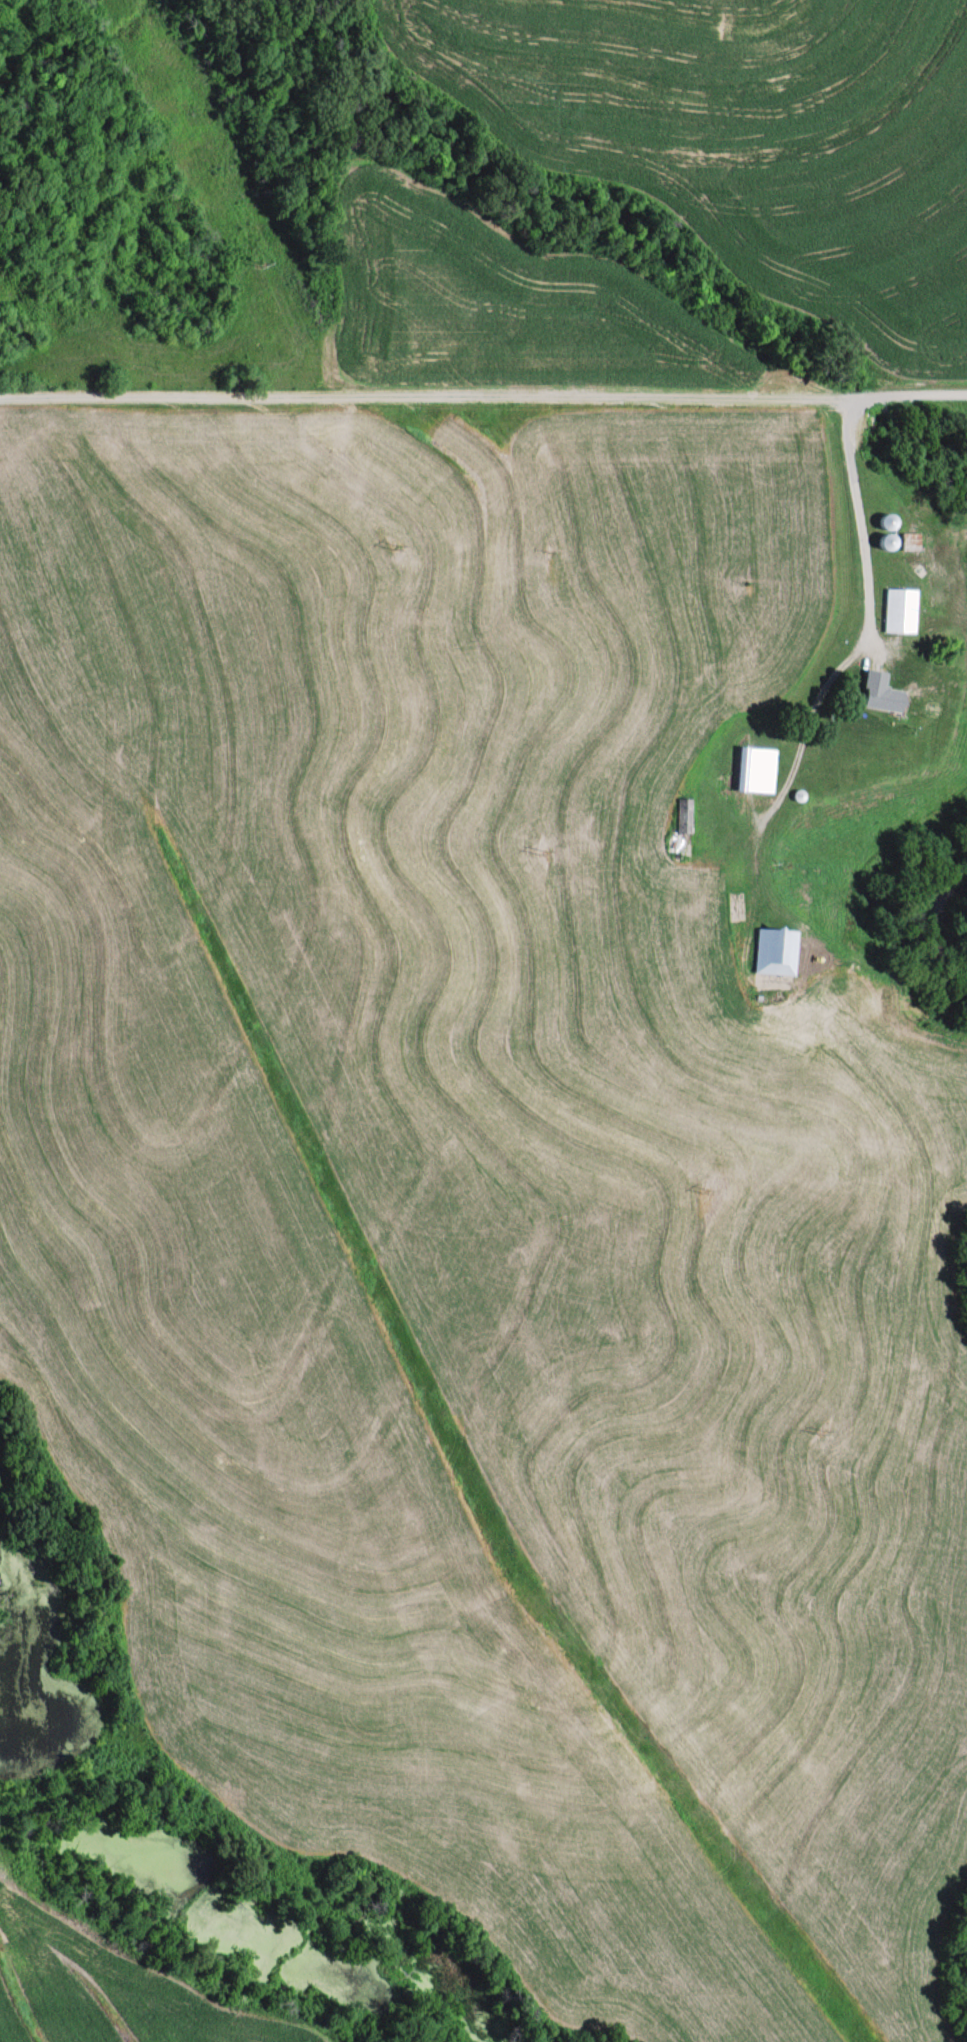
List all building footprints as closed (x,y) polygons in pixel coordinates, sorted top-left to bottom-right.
[(884,529),(893,518),(882,510),(874,521),(884,529)] [(885,548),(893,537),(882,529),(874,541),(885,548)] [(899,548),(916,548),(916,531),(899,531),(899,548)] [(914,586),(883,585),(882,630),(912,631),(914,586)] [(771,790),(774,745),(735,743),(733,788),(771,790)] [(688,830),(688,796),(675,796),(675,830),(688,830)] [(792,927),(753,926),(751,971),(791,972),(792,927)]
